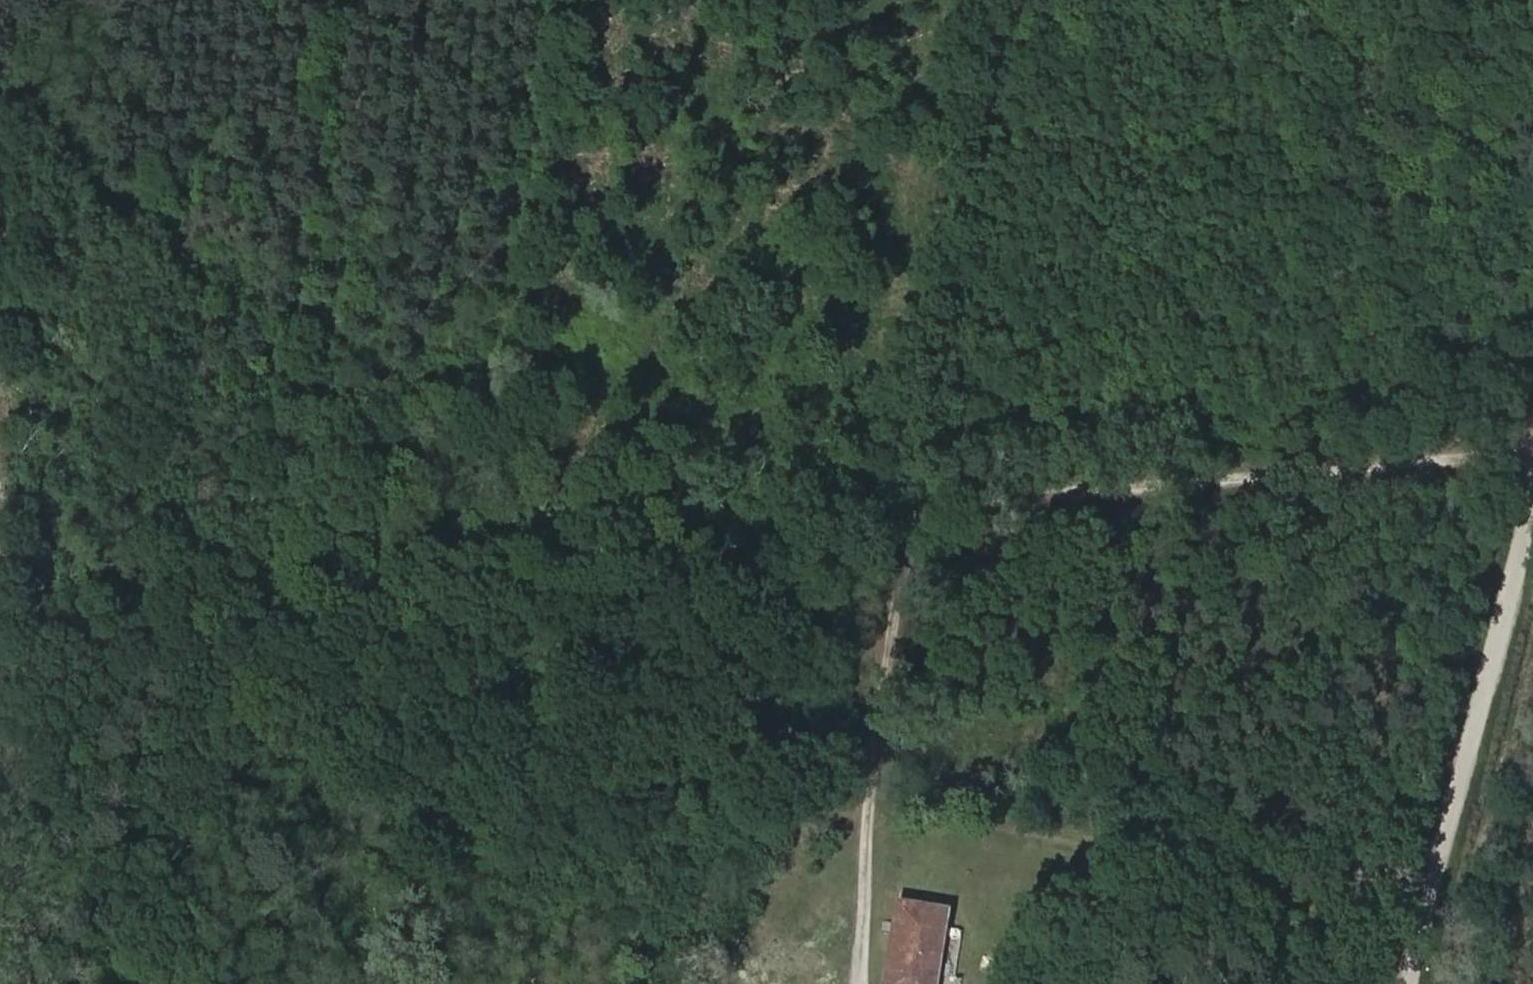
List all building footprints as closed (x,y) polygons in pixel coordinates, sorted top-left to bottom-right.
[(910,897),(898,983),(947,983),(958,904),(910,897)]
